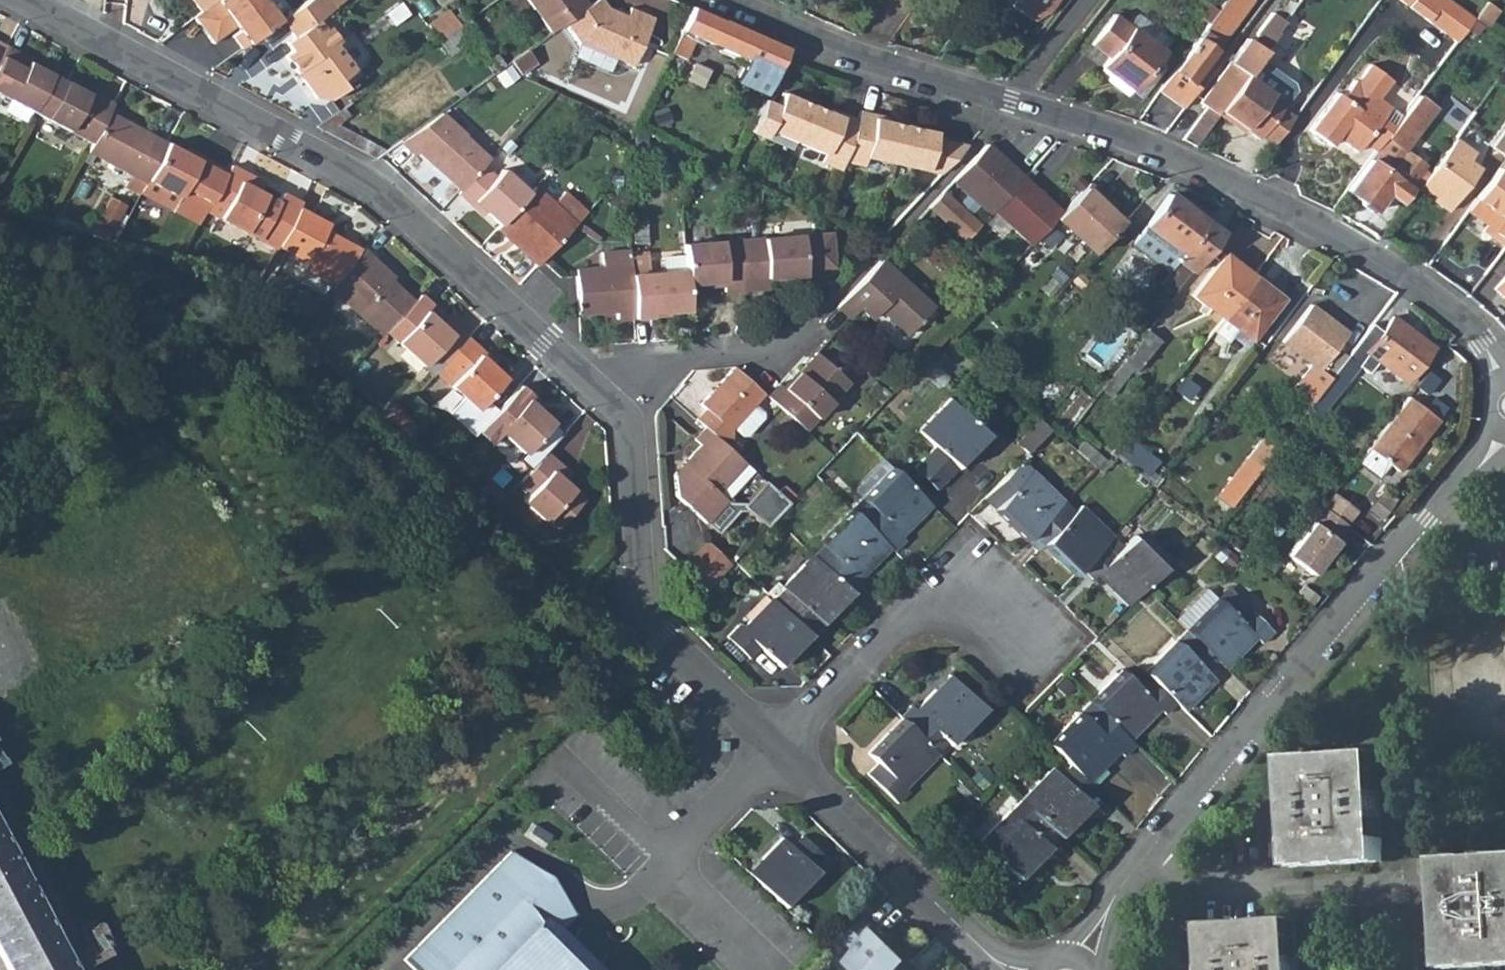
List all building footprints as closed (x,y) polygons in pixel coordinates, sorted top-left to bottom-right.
[(199,12),(215,0),(190,0),(199,12)] [(193,16),(212,43),(235,26),(239,31),(232,37),(241,48),(285,16),(272,0),(215,0),(199,12),(193,16)] [(329,28),(319,15),(334,4),(331,0),(307,0),(285,16),(296,32),(288,38),(295,46),(288,50),(307,76),(345,48),(340,41),(344,37),(335,24),(329,28)] [(552,32),(569,20),(588,6),(584,0),(529,0),(552,32)] [(584,42),(631,64),(653,17),(630,6),(626,14),(611,7),(605,0),(597,0),(588,6),(569,20),(584,42)] [(1013,7),(1038,24),(1055,0),(1017,0),(1013,7)] [(1248,1),(1247,0),(1225,0),(1205,26),(1173,71),(1158,91),(1177,105),(1192,84),(1189,83),(1248,1)] [(1205,26),(1225,0),(1202,0),(1200,3),(1196,0),(1187,0),(1181,7),(1205,26)] [(1264,49),(1281,62),(1288,54),(1291,56),(1310,29),(1298,20),(1312,0),(1300,0),(1284,22),(1264,49)] [(1273,14),(1284,22),(1300,0),(1283,0),(1273,14)] [(1449,0),(1401,0),(1458,41),(1475,19),(1449,0)] [(1475,19),(1494,34),(1504,21),(1504,17),(1487,3),(1475,19)] [(685,53),(693,36),(744,59),(733,81),(762,95),(773,72),(783,50),(747,33),(690,8),(690,7),(671,46),(669,51),(682,58),(685,53)] [(427,24),(438,40),(455,28),(443,12),(427,24)] [(1096,65),(1129,91),(1161,50),(1169,39),(1152,26),(1151,27),(1135,15),(1126,24),(1111,13),(1090,40),(1105,53),(1096,65)] [(1273,14),(1251,42),(1245,39),(1229,62),(1246,75),(1264,49),(1284,22),(1273,14)] [(438,40),(449,55),(479,34),(469,18),(458,26),(455,28),(438,40)] [(8,49),(0,44),(0,64),(8,49)] [(357,66),(345,48),(307,76),(318,91),(332,96),(349,83),(343,76),(357,66)] [(8,49),(0,64),(0,94),(13,101),(6,112),(28,125),(34,114),(54,77),(21,59),(22,59),(22,57),(8,49)] [(1161,50),(1129,91),(1140,100),(1173,60),(1161,50)] [(1388,134),(1410,105),(1388,90),(1401,71),(1378,56),(1366,75),(1363,73),(1352,90),(1345,85),(1319,123),(1325,127),(1325,131),(1332,136),(1337,135),(1342,139),(1349,130),(1363,141),(1373,128),(1376,125),(1388,134)] [(1229,62),(1199,103),(1204,107),(1181,138),(1185,140),(1194,146),(1218,113),(1246,75),(1229,62)] [(1323,73),(1313,67),(1307,75),(1316,82),(1323,73)] [(1246,75),(1218,113),(1230,123),(1233,118),(1246,128),(1262,139),(1264,135),(1284,107),(1286,104),(1246,75)] [(34,114),(94,146),(111,115),(116,106),(101,98),(99,102),(67,85),(54,77),(34,114)] [(1177,105),(1184,109),(1198,89),(1192,84),(1177,105)] [(465,93),(461,88),(455,92),(459,97),(465,93)] [(760,100),(745,131),(760,138),(764,131),(792,144),(819,157),(816,164),(835,173),(838,164),(857,171),(860,162),(926,172),(939,174),(944,141),(931,139),(932,134),(868,124),(869,119),(855,114),(852,123),(838,116),(836,121),(807,107),(779,94),(773,107),(760,100)] [(1385,137),(1345,190),(1375,212),(1387,195),(1397,202),(1407,190),(1413,194),(1417,188),(1430,171),(1403,151),(1433,110),(1416,96),(1410,105),(1388,134),(1385,137)] [(1467,120),(1445,104),(1439,114),(1461,130),(1467,120)] [(1284,107),(1264,135),(1273,143),(1294,114),(1284,107)] [(1181,112),(1166,133),(1175,137),(1176,135),(1189,117),(1181,112)] [(418,152),(438,169),(436,172),(459,193),(485,163),(486,162),(497,150),(499,147),(500,146),(486,133),(473,146),(437,113),(398,141),(413,155),(418,152)] [(111,115),(94,146),(89,154),(146,184),(167,145),(111,115)] [(1246,128),(1233,118),(1230,123),(1243,132),(1246,128)] [(1385,137),(1388,134),(1376,125),(1373,128),(1385,137)] [(1493,145),(1504,154),(1504,130),(1493,145)] [(1473,153),(1453,139),(1430,171),(1417,188),(1445,210),(1475,170),(1466,163),(1473,153)] [(944,141),(939,174),(968,144),(944,141)] [(173,208),(183,189),(212,204),(230,171),(199,155),(196,159),(167,145),(146,184),(142,191),(173,208)] [(983,148),(949,184),(964,198),(975,207),(986,217),(990,213),(1020,182),(983,148)] [(498,222),(529,189),(503,165),(497,172),(486,162),(485,163),(459,193),(469,203),(473,198),(498,222)] [(207,213),(275,249),(276,248),(296,211),(300,205),(280,194),(275,203),(254,193),(260,183),(232,168),(230,171),(212,204),(207,213)] [(1500,169),(1474,204),(1468,212),(1488,227),(1486,231),(1504,246),(1504,172),(1500,169)] [(97,202),(102,191),(83,181),(77,191),(97,202)] [(1020,182),(990,213),(1029,248),(1055,219),(1058,216),(1020,182)] [(1091,253),(1093,251),(1120,222),(1121,221),(1097,199),(1101,195),(1088,183),(1067,205),(1058,216),(1055,219),(1067,230),(1091,253)] [(531,187),(529,189),(498,222),(494,228),(535,266),(539,261),(573,225),(531,187)] [(550,204),(573,225),(586,210),(563,189),(550,204)] [(975,207),(964,198),(955,207),(940,194),(926,209),(962,243),(977,228),(966,217),(975,207)] [(621,195),(613,196),(614,207),(622,207),(621,195)] [(1220,233),(1168,195),(1135,239),(1171,265),(1175,259),(1190,271),(1220,233)] [(276,248),(305,263),(301,270),(332,286),(357,252),(328,236),(326,241),(320,238),(326,227),(296,211),(276,248)] [(1120,222),(1093,251),(1104,261),(1131,232),(1120,222)] [(825,226),(734,233),(677,238),(679,265),(680,283),(700,282),(719,281),(719,287),(719,294),(762,291),(761,278),(799,275),(798,264),(826,262),(825,226)] [(332,286),(328,291),(379,338),(384,332),(410,304),(381,278),(385,274),(359,250),(357,252),(332,286)] [(624,252),(625,269),(644,268),(642,251),(624,252)] [(599,268),(574,270),(574,278),(576,313),(610,311),(611,320),(629,319),(625,269),(624,252),(598,254),(599,268)] [(1251,340),(1283,298),(1224,254),(1192,295),(1251,340)] [(930,307),(879,260),(835,307),(848,319),(858,309),(869,319),(877,310),(904,335),(930,307)] [(644,268),(625,269),(629,319),(649,317),(648,313),(682,310),(680,283),(679,265),(644,268)] [(1504,299),(1504,273),(1492,288),(1504,299)] [(431,375),(433,373),(465,339),(453,328),(448,335),(436,324),(422,311),(428,304),(418,295),(410,304),(384,332),(393,340),(431,375)] [(1345,356),(1334,348),(1345,334),(1309,304),(1280,340),(1310,364),(1317,370),(1300,394),(1309,402),(1345,356)] [(1302,411),(1314,421),(1365,354),(1404,384),(1431,348),(1390,316),(1375,336),(1365,330),(1345,356),(1309,402),(1302,411)] [(442,318),(436,324),(448,335),(453,328),(442,318)] [(1142,333),(1097,391),(1110,401),(1132,374),(1134,376),(1158,345),(1142,333)] [(433,373),(472,409),(500,379),(485,366),(474,356),(479,351),(465,339),(433,373)] [(479,351),(474,356),(485,366),(490,362),(479,351)] [(766,397),(803,432),(848,385),(817,355),(797,375),(800,377),(786,391),(778,384),(766,397)] [(1317,370),(1310,364),(1291,388),(1300,394),(1317,370)] [(343,377),(354,386),(363,377),(352,367),(343,377)] [(763,394),(733,367),(698,405),(703,410),(694,420),(703,429),(724,449),(731,442),(728,432),(729,430),(740,438),(748,438),(762,421),(762,414),(752,405),(763,394)] [(516,386),(488,416),(474,431),(487,442),(497,431),(520,452),(548,422),(534,409),(521,399),(525,394),(516,386)] [(534,409),(537,406),(525,394),(521,399),(534,409)] [(1406,395),(1366,447),(1397,471),(1436,419),(1406,395)] [(982,429),(951,400),(922,429),(932,440),(922,451),(925,454),(915,465),(936,485),(947,474),(948,475),(973,448),(969,443),(982,429)] [(381,411),(389,420),(399,409),(390,401),(381,411)] [(404,433),(414,423),(399,409),(389,420),(404,433)] [(1037,417),(1014,441),(1026,452),(1049,428),(1037,417)] [(697,446),(670,473),(672,497),(700,523),(701,522),(713,534),(734,513),(745,510),(763,528),(785,504),(761,483),(742,503),(725,507),(720,503),(750,472),(741,464),(724,449),(703,429),(692,441),(697,446)] [(1260,465),(1277,442),(1262,430),(1245,452),(1260,465)] [(1132,439),(1122,449),(1147,473),(1157,463),(1132,439)] [(560,484),(567,476),(543,453),(517,480),(529,491),(519,501),(542,522),(544,519),(554,529),(579,501),(560,484)] [(893,551),(903,540),(894,533),(910,517),(913,521),(931,503),(891,465),(860,496),(849,508),(856,515),(882,540),(893,551)] [(1009,521),(1013,518),(1029,533),(1057,504),(1027,474),(1017,485),(1006,473),(983,496),(1009,521)] [(1058,557),(1062,553),(1078,569),(1106,541),(1075,509),(1068,515),(1057,504),(1029,533),(1023,539),(1034,549),(1042,542),(1058,557)] [(1321,507),(1284,554),(1310,574),(1335,541),(1334,541),(1345,526),(1321,507)] [(849,508),(817,541),(822,546),(812,557),(819,563),(844,588),(854,576),(847,569),(863,554),(866,557),(882,540),(856,515),(849,508)] [(1111,588),(1115,584),(1130,600),(1142,588),(1160,569),(1130,538),(1117,552),(1106,541),(1078,569),(1089,580),(1095,574),(1111,588)] [(701,539),(676,566),(703,591),(728,565),(701,539)] [(812,557),(783,587),(779,583),(768,594),(800,625),(808,633),(819,622),(815,618),(830,602),(833,605),(847,590),(844,588),(819,563),(812,557)] [(1196,639),(1219,661),(1221,663),(1237,646),(1242,650),(1261,630),(1268,636),(1279,625),(1236,588),(1223,604),(1211,594),(1181,625),(1196,639)] [(751,641),(772,661),(786,646),(783,643),(800,625),(768,594),(736,627),(729,620),(720,631),(741,651),(751,641)] [(1196,639),(1182,652),(1172,644),(1145,673),(1182,708),(1194,695),(1200,700),(1218,682),(1208,672),(1219,661),(1196,639)] [(1175,706),(1180,710),(1182,708),(1145,673),(1133,661),(1093,707),(1098,712),(1122,734),(1135,720),(1139,723),(1154,707),(1165,716),(1175,706)] [(1063,677),(1052,689),(1060,697),(1071,686),(1063,677)] [(900,717),(905,723),(935,751),(948,738),(952,742),(983,711),(953,683),(937,699),(933,695),(918,709),(912,705),(900,717)] [(1091,705),(1051,749),(1067,764),(1067,765),(1081,778),(1093,764),(1098,768),(1114,751),(1122,758),(1133,746),(1134,744),(1122,734),(1098,712),(1093,707),(1091,705)] [(911,792),(904,785),(935,751),(905,723),(889,740),(886,736),(870,753),(887,769),(876,782),(899,804),(911,792)] [(1384,863),(1377,753),(1287,759),(1293,870),(1384,863)] [(1056,776),(1052,771),(1021,802),(1054,834),(1069,820),(1076,826),(1092,810),(1081,799),(1091,788),(1081,778),(1067,765),(1056,776)] [(1024,861),(1030,866),(1058,837),(1054,834),(1021,802),(977,848),(1008,877),(1024,861)] [(743,869),(776,901),(806,871),(799,865),(811,853),(787,829),(775,841),(769,835),(753,850),(757,854),(743,869)] [(0,837),(0,969),(70,969),(0,837)] [(507,846),(400,955),(415,969),(603,969),(555,924),(570,908),(544,868),(507,846)] [(1441,860),(1447,969),(1454,969),(1504,967),(1504,856),(1441,860)] [(869,913),(866,909),(841,932),(846,937),(869,913)] [(869,913),(846,937),(851,943),(836,959),(847,969),(887,969),(902,955),(887,939),(891,935),(869,913)] [(1297,920),(1206,925),(1209,969),(1300,969),(1297,920)] [(887,969),(896,969),(912,954),(907,950),(902,955),(887,969)] [(912,954),(896,969),(916,969),(912,966),(917,961),(912,954)]
